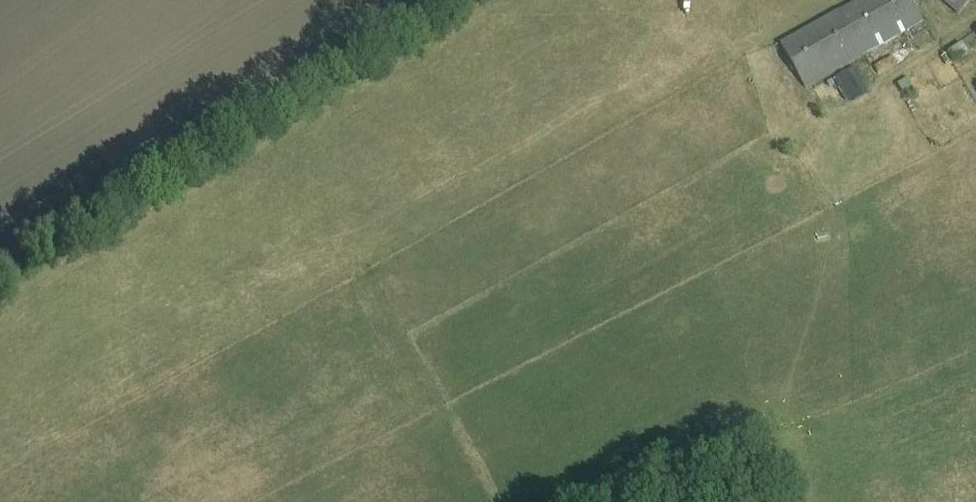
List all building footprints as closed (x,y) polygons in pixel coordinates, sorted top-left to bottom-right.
[(780,43),(805,89),(923,22),(910,0),(859,0),(840,11),(840,9),(780,43)] [(942,1),(958,15),(968,2),(966,0),(943,0),(942,1)]
